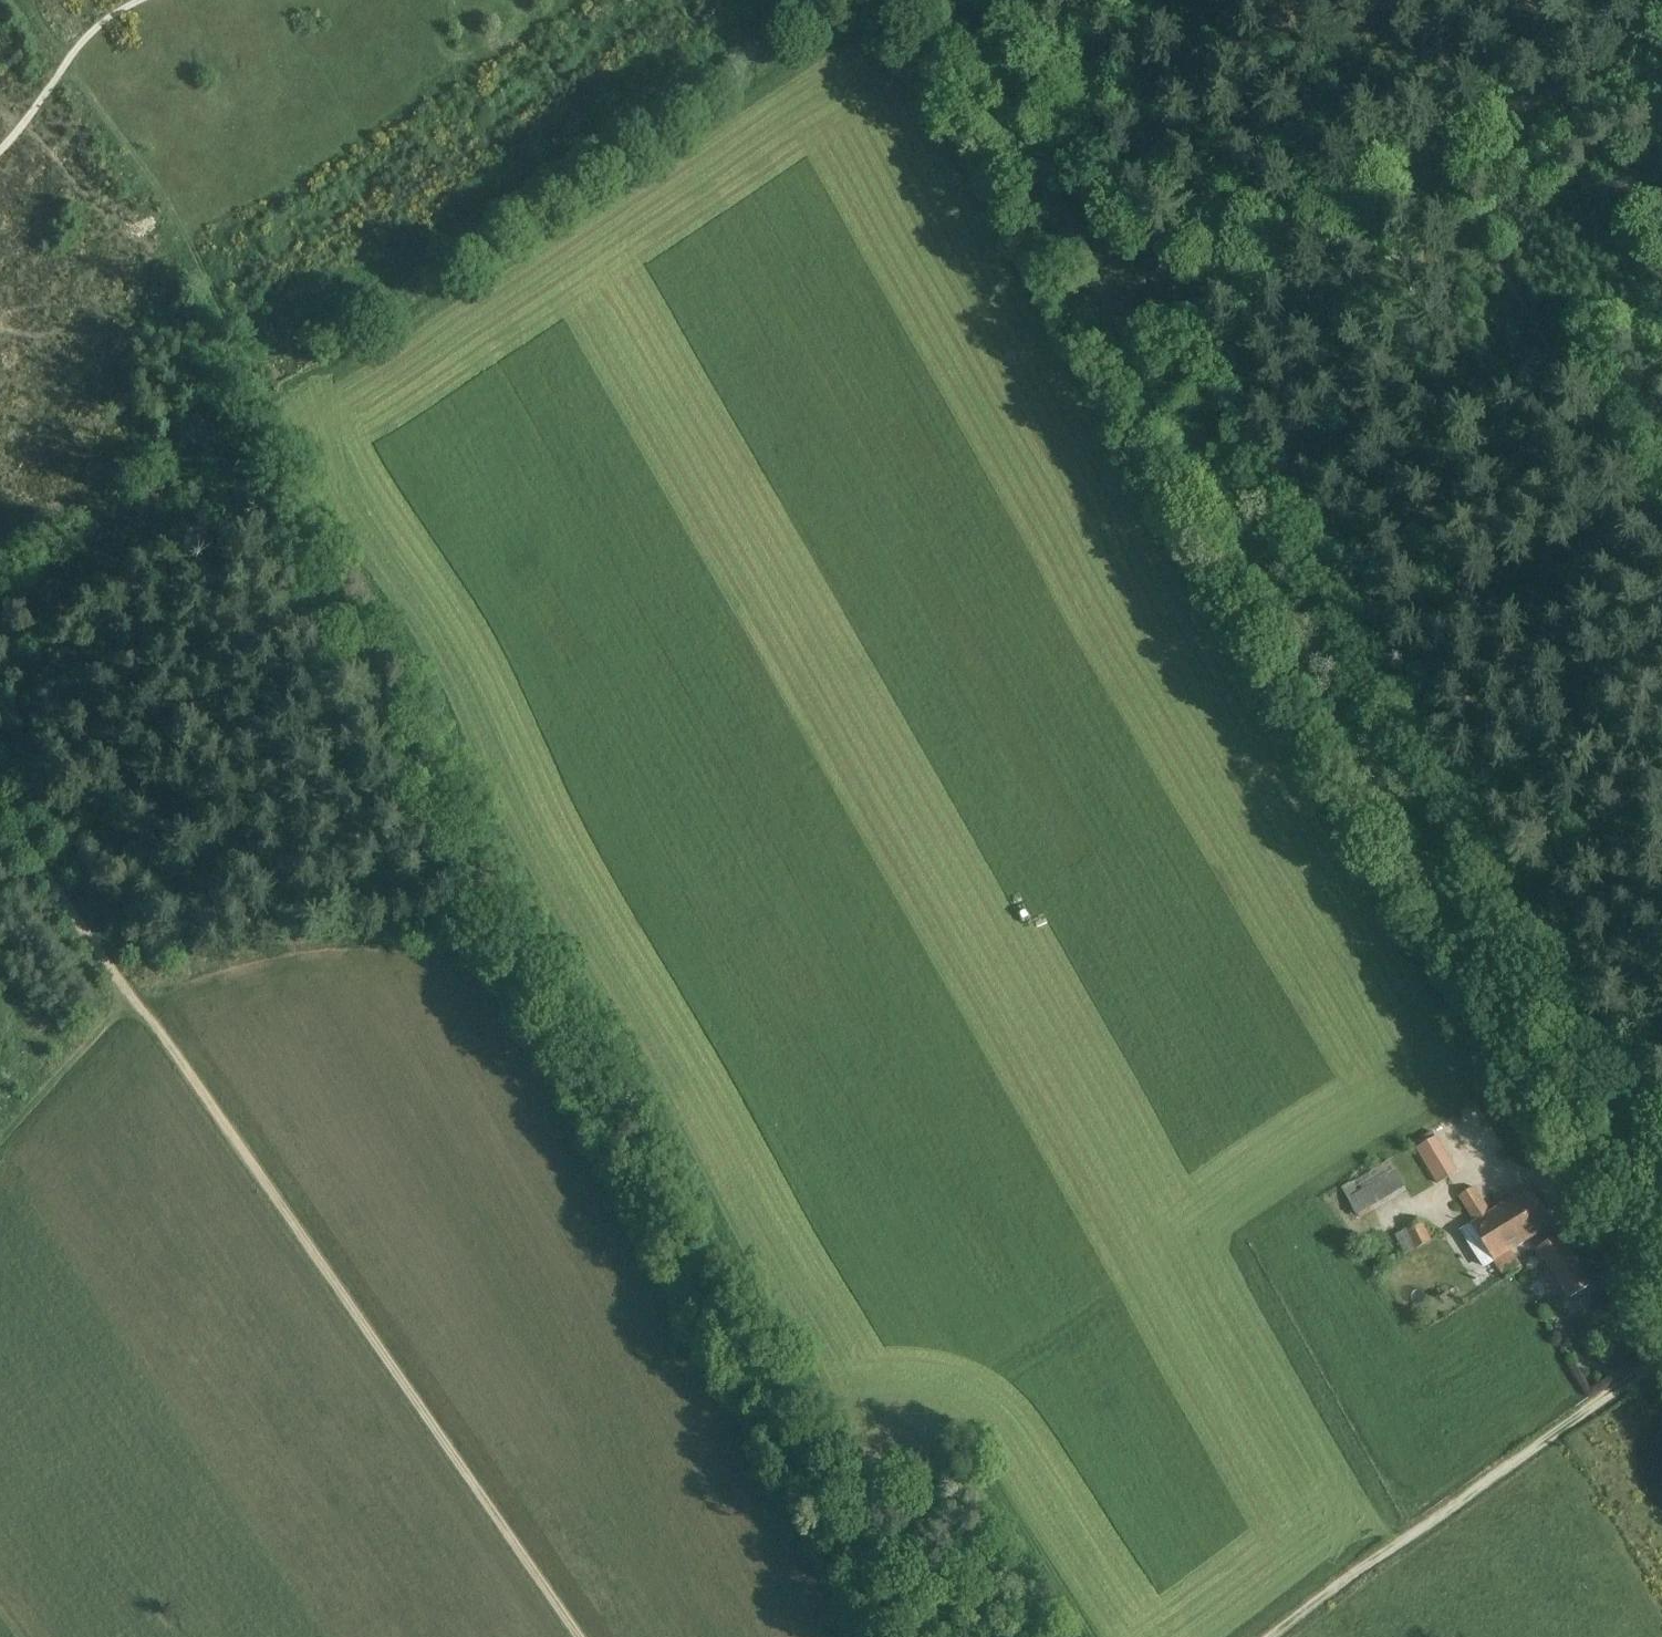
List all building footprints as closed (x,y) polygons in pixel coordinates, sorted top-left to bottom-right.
[(1343,1189),(1362,1217),(1408,1186),(1390,1158),(1343,1189)] [(1450,1161),(1431,1172),(1438,1184),(1457,1172),(1450,1161)] [(1522,1243),(1500,1208),(1491,1213),(1475,1187),(1460,1197),(1475,1222),(1460,1231),(1485,1271),(1497,1262),(1496,1261),(1511,1251),(1522,1243)] [(1538,1249),(1570,1299),(1591,1286),(1559,1236),(1558,1236),(1552,1226),(1552,1225),(1529,1189),(1500,1208),(1522,1243),(1538,1233),(1545,1244),(1538,1249)] [(1423,1222),(1395,1235),(1404,1254),(1432,1242),(1423,1222)] [(1508,1279),(1524,1268),(1511,1251),(1496,1261),(1497,1262),(1508,1279)]
